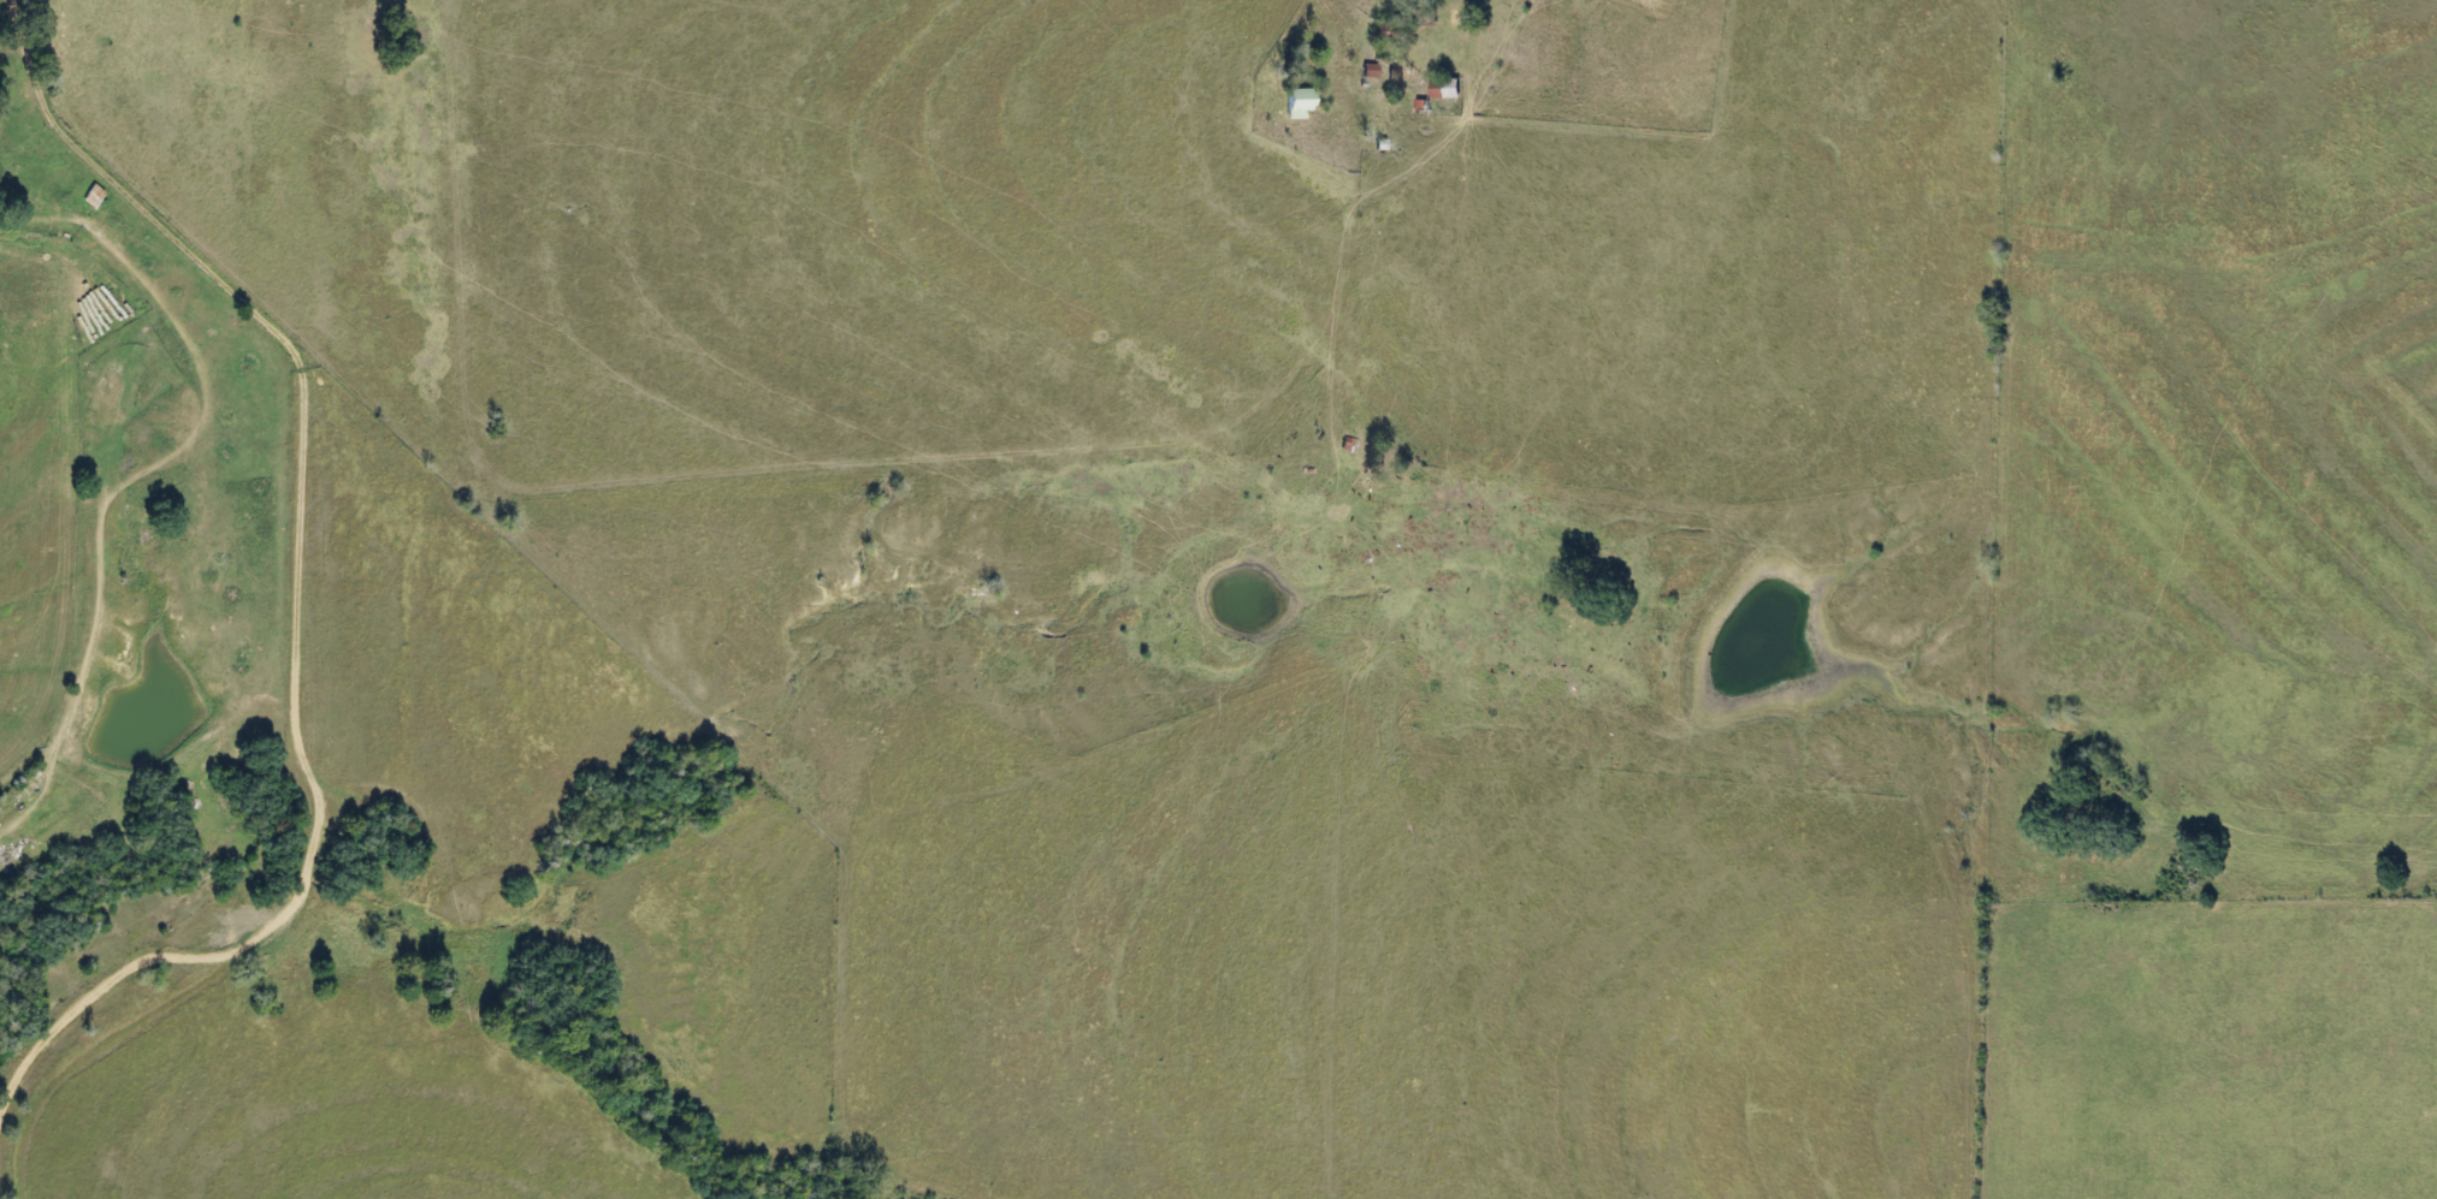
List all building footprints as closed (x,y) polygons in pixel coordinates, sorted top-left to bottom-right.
[(1436,99),(1465,99),(1465,79),(1436,79),(1436,99)] [(1289,88),(1289,119),(1309,119),(1309,109),(1316,109),(1316,88),(1289,88)] [(82,199),(93,209),(106,193),(95,184),(82,199)]
